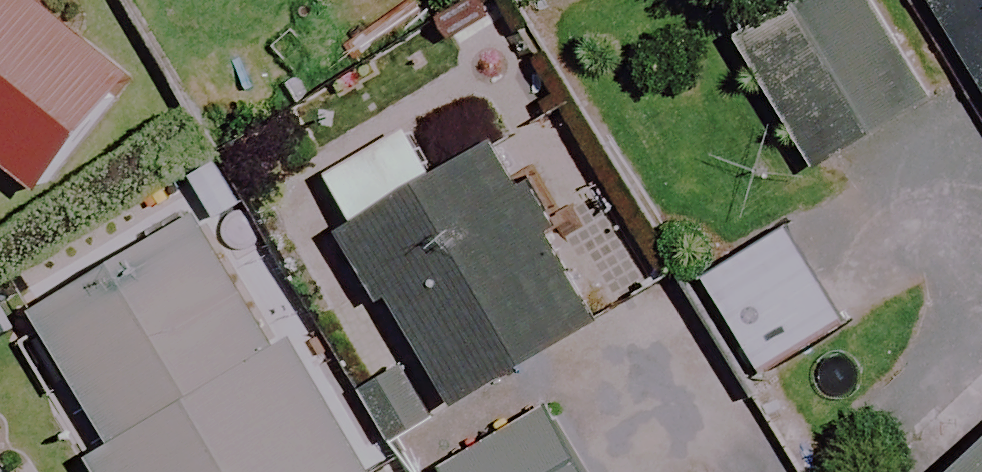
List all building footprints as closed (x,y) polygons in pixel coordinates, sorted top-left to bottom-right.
[(47,0),(0,0),(0,168),(35,199),(139,79),(47,0)] [(717,43),(795,182),(928,107),(867,0),(793,0),(717,43)] [(981,85),(981,0),(931,0),(981,85)] [(321,187),(350,239),(445,414),(593,334),(498,159),(440,191),(411,138),(321,187)] [(38,322),(115,447),(91,462),(97,471),(371,471),(211,214),(38,322)] [(843,329),(787,235),(705,284),(761,378),(843,329)] [(672,334),(587,375),(597,396),(445,470),(446,471),(719,471),(735,464),(672,334)] [(968,471),(981,471),(981,459),(968,471)]
